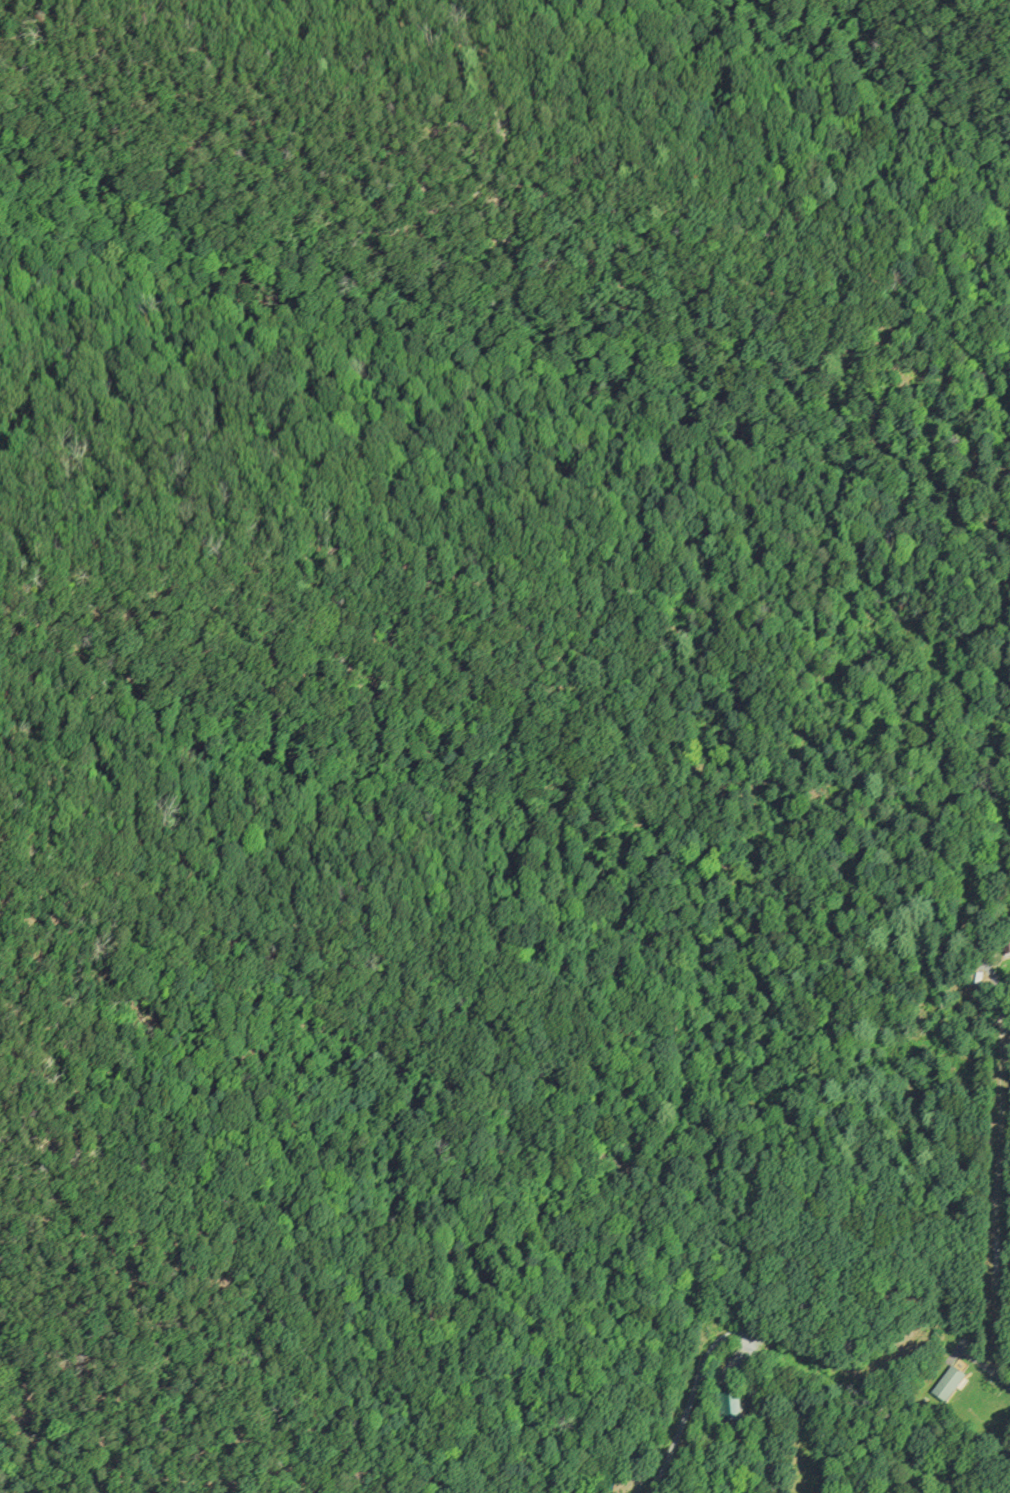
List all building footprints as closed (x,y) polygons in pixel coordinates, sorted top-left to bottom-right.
[(934,1396),(955,1370),(969,1382),(948,1408),(934,1396)]
